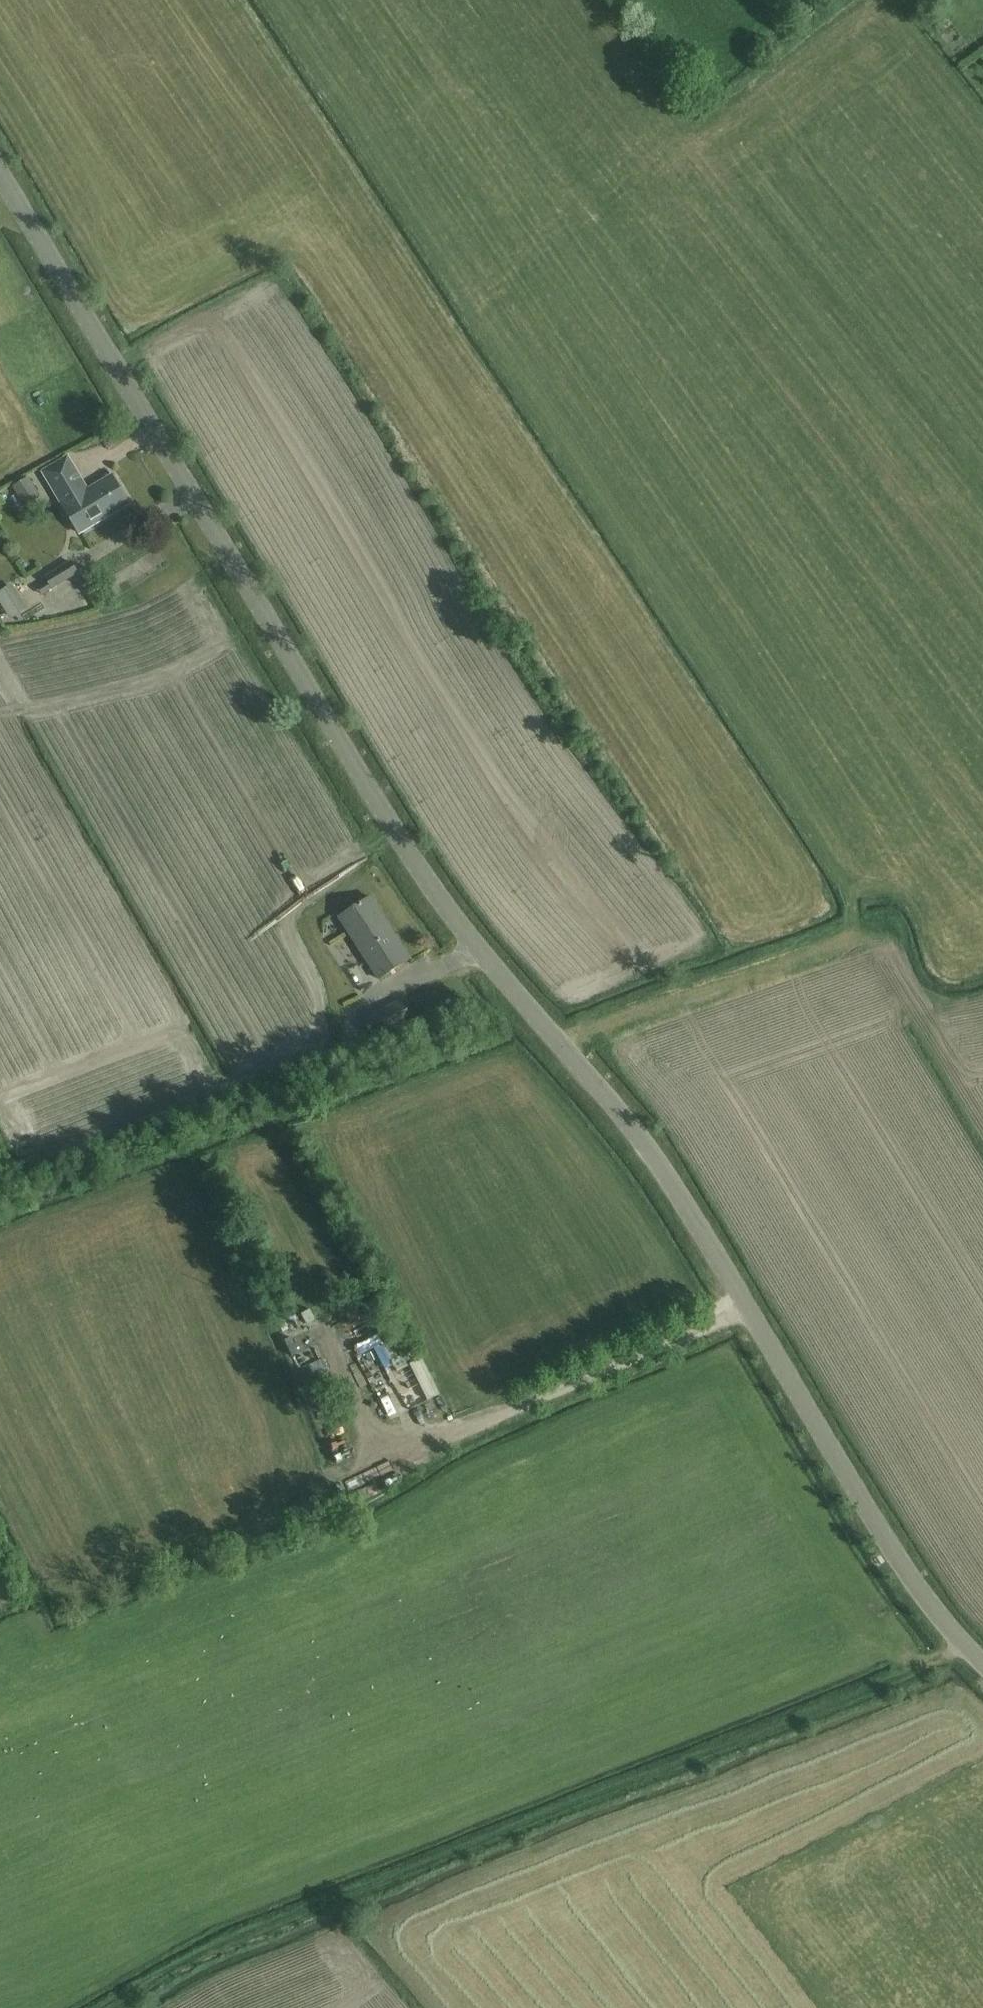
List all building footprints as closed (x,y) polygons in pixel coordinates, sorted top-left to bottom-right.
[(112,476),(86,491),(67,458),(44,471),(64,504),(62,505),(78,532),(128,503),(112,476)] [(70,561),(45,576),(48,581),(38,587),(42,594),(77,572),(70,561)] [(23,608),(10,586),(0,592),(0,598),(11,616),(23,608)] [(410,959),(370,897),(339,917),(379,979),(410,959)] [(422,1358),(410,1364),(427,1400),(440,1394),(422,1358)]
